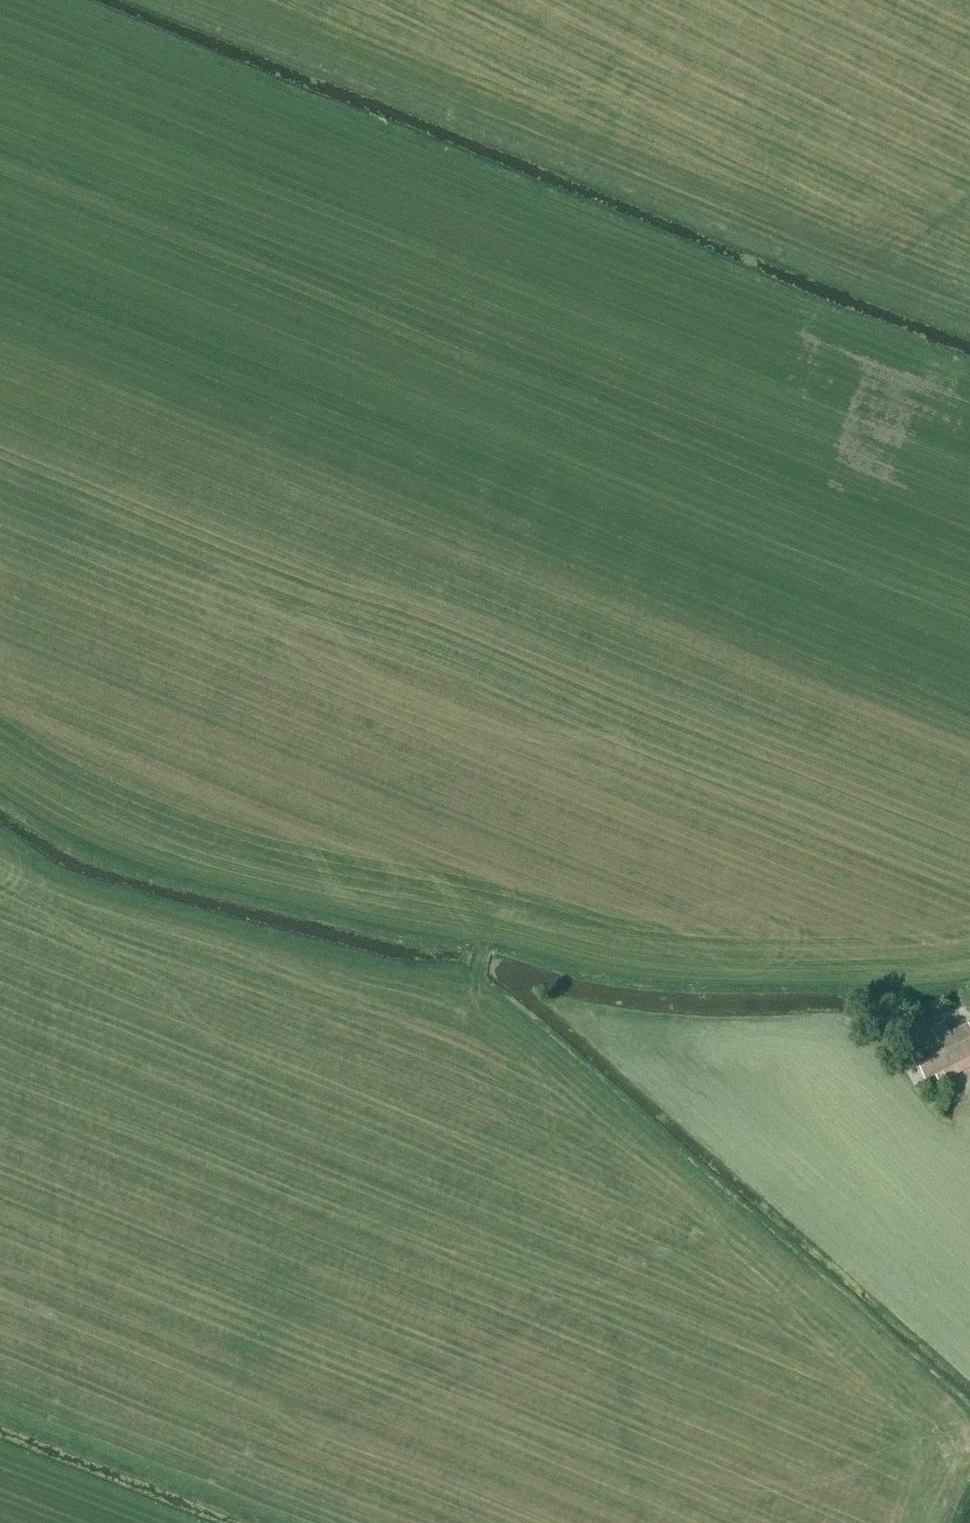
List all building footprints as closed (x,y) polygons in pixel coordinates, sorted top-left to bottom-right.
[(950,1034),(944,1023),(910,1041),(908,1036),(893,1044),(901,1059),(910,1054),(924,1082),(937,1075),(941,1084),(969,1069),(969,1031),(967,1025),(950,1034)]
